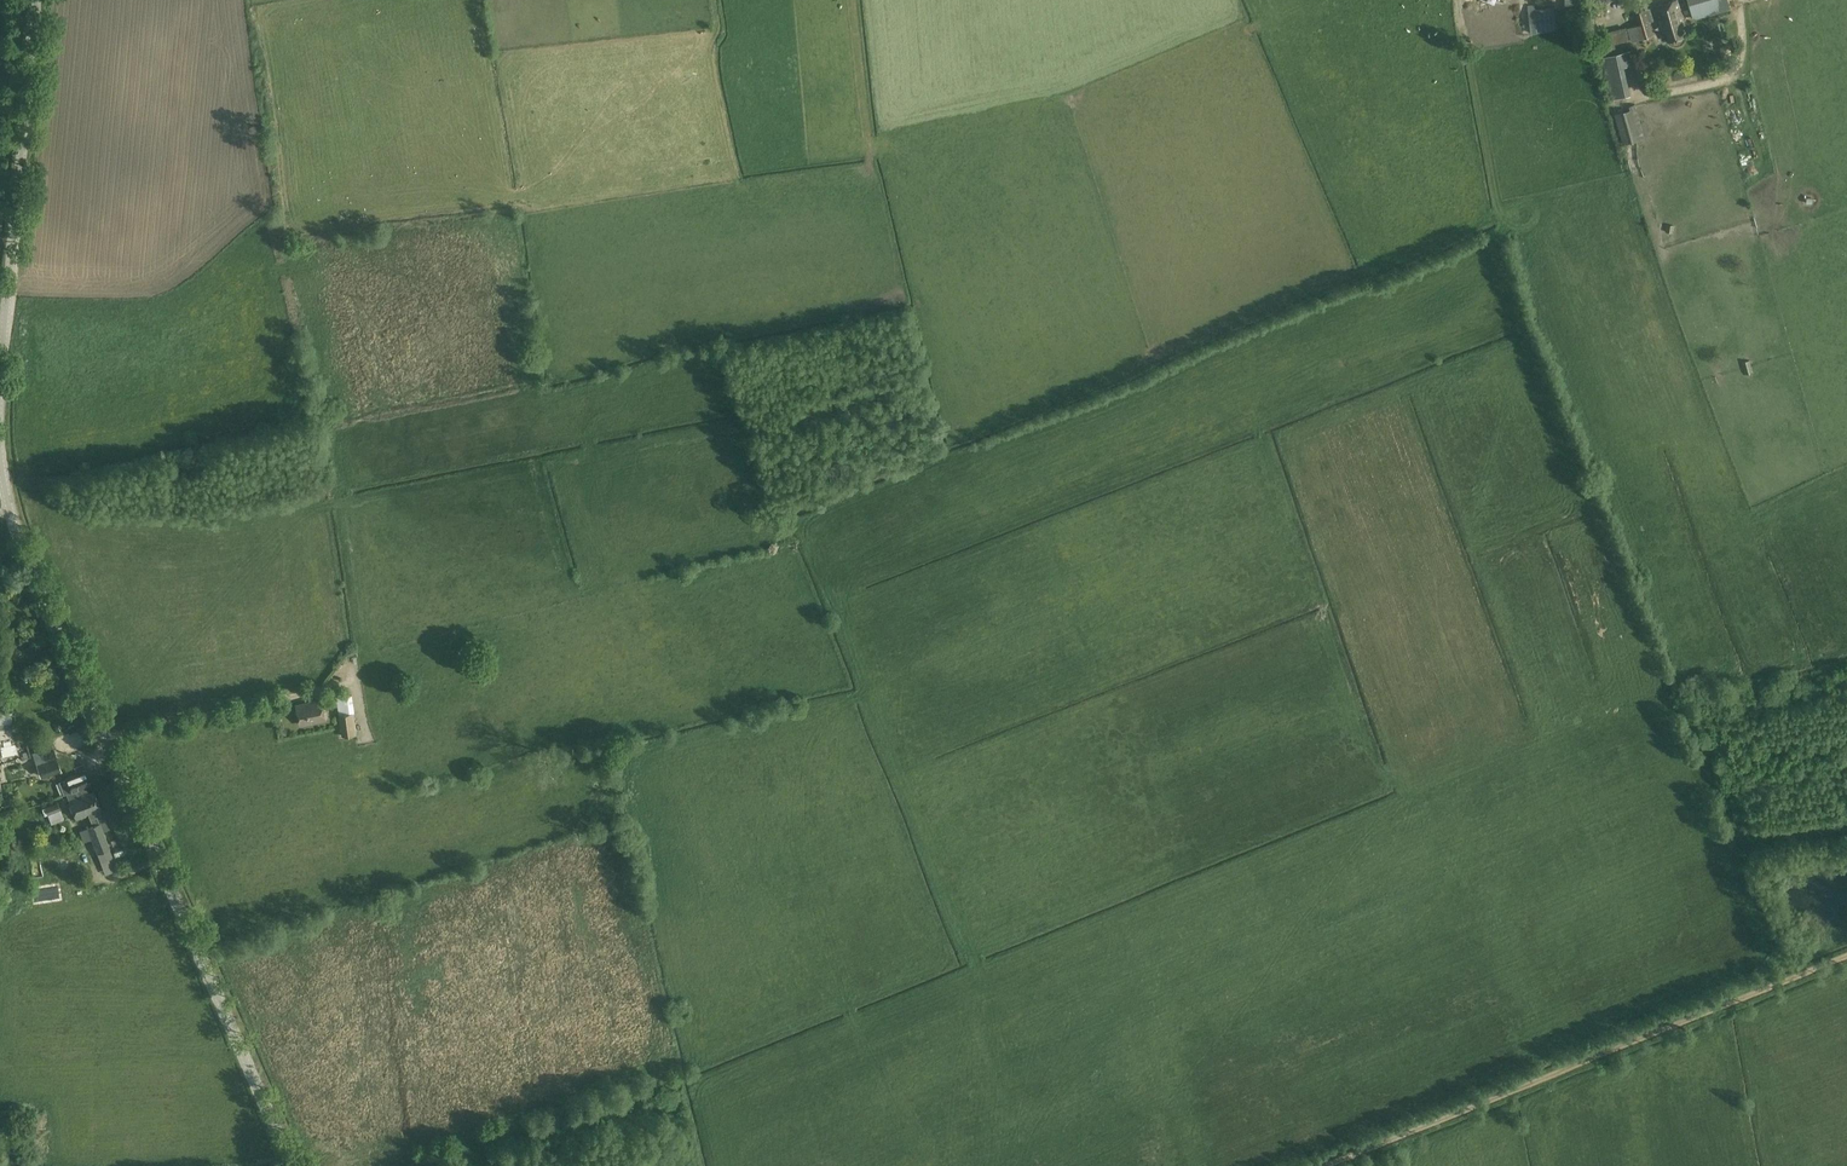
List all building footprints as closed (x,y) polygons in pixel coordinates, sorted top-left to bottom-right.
[(1578,8),(1578,0),(1561,0),(1561,8),(1578,8)] [(1589,8),(1592,7),(1593,14),(1607,12),(1606,1),(1614,0),(1588,0),(1589,8)] [(1682,26),(1685,25),(1678,0),(1677,0),(1655,6),(1663,32),(1666,31),(1668,41),(1685,36),(1682,26)] [(1694,20),(1730,9),(1728,0),(1688,0),(1694,20)] [(1528,10),(1530,25),(1556,22),(1555,8),(1528,10)] [(1637,25),(1628,28),(1632,42),(1654,35),(1647,9),(1633,13),(1637,25)] [(1626,27),(1595,34),(1600,55),(1613,52),(1612,49),(1615,48),(1614,43),(1629,40),(1626,27)] [(1601,57),(1611,99),(1631,94),(1624,66),(1634,64),(1631,50),(1601,57)] [(1615,114),(1624,144),(1646,138),(1636,108),(1615,114)] [(297,705),(302,725),(327,719),(323,700),(297,705)] [(59,711),(65,725),(71,722),(65,708),(59,711)] [(340,715),(342,736),(358,734),(355,713),(340,715)] [(41,775),(60,768),(55,756),(37,762),(41,775)] [(99,808),(101,807),(95,791),(89,793),(86,786),(91,784),(84,765),(76,768),(78,773),(66,778),(71,792),(66,793),(69,800),(77,820),(89,815),(93,825),(79,831),(83,842),(92,838),(97,853),(110,848),(100,822),(99,823),(96,816),(101,814),(99,808)] [(59,809),(56,802),(45,806),(48,813),(59,809)] [(129,847),(115,852),(118,861),(132,856),(129,847)] [(1628,1041),(1637,1038),(1635,1031),(1626,1034),(1628,1041)]
